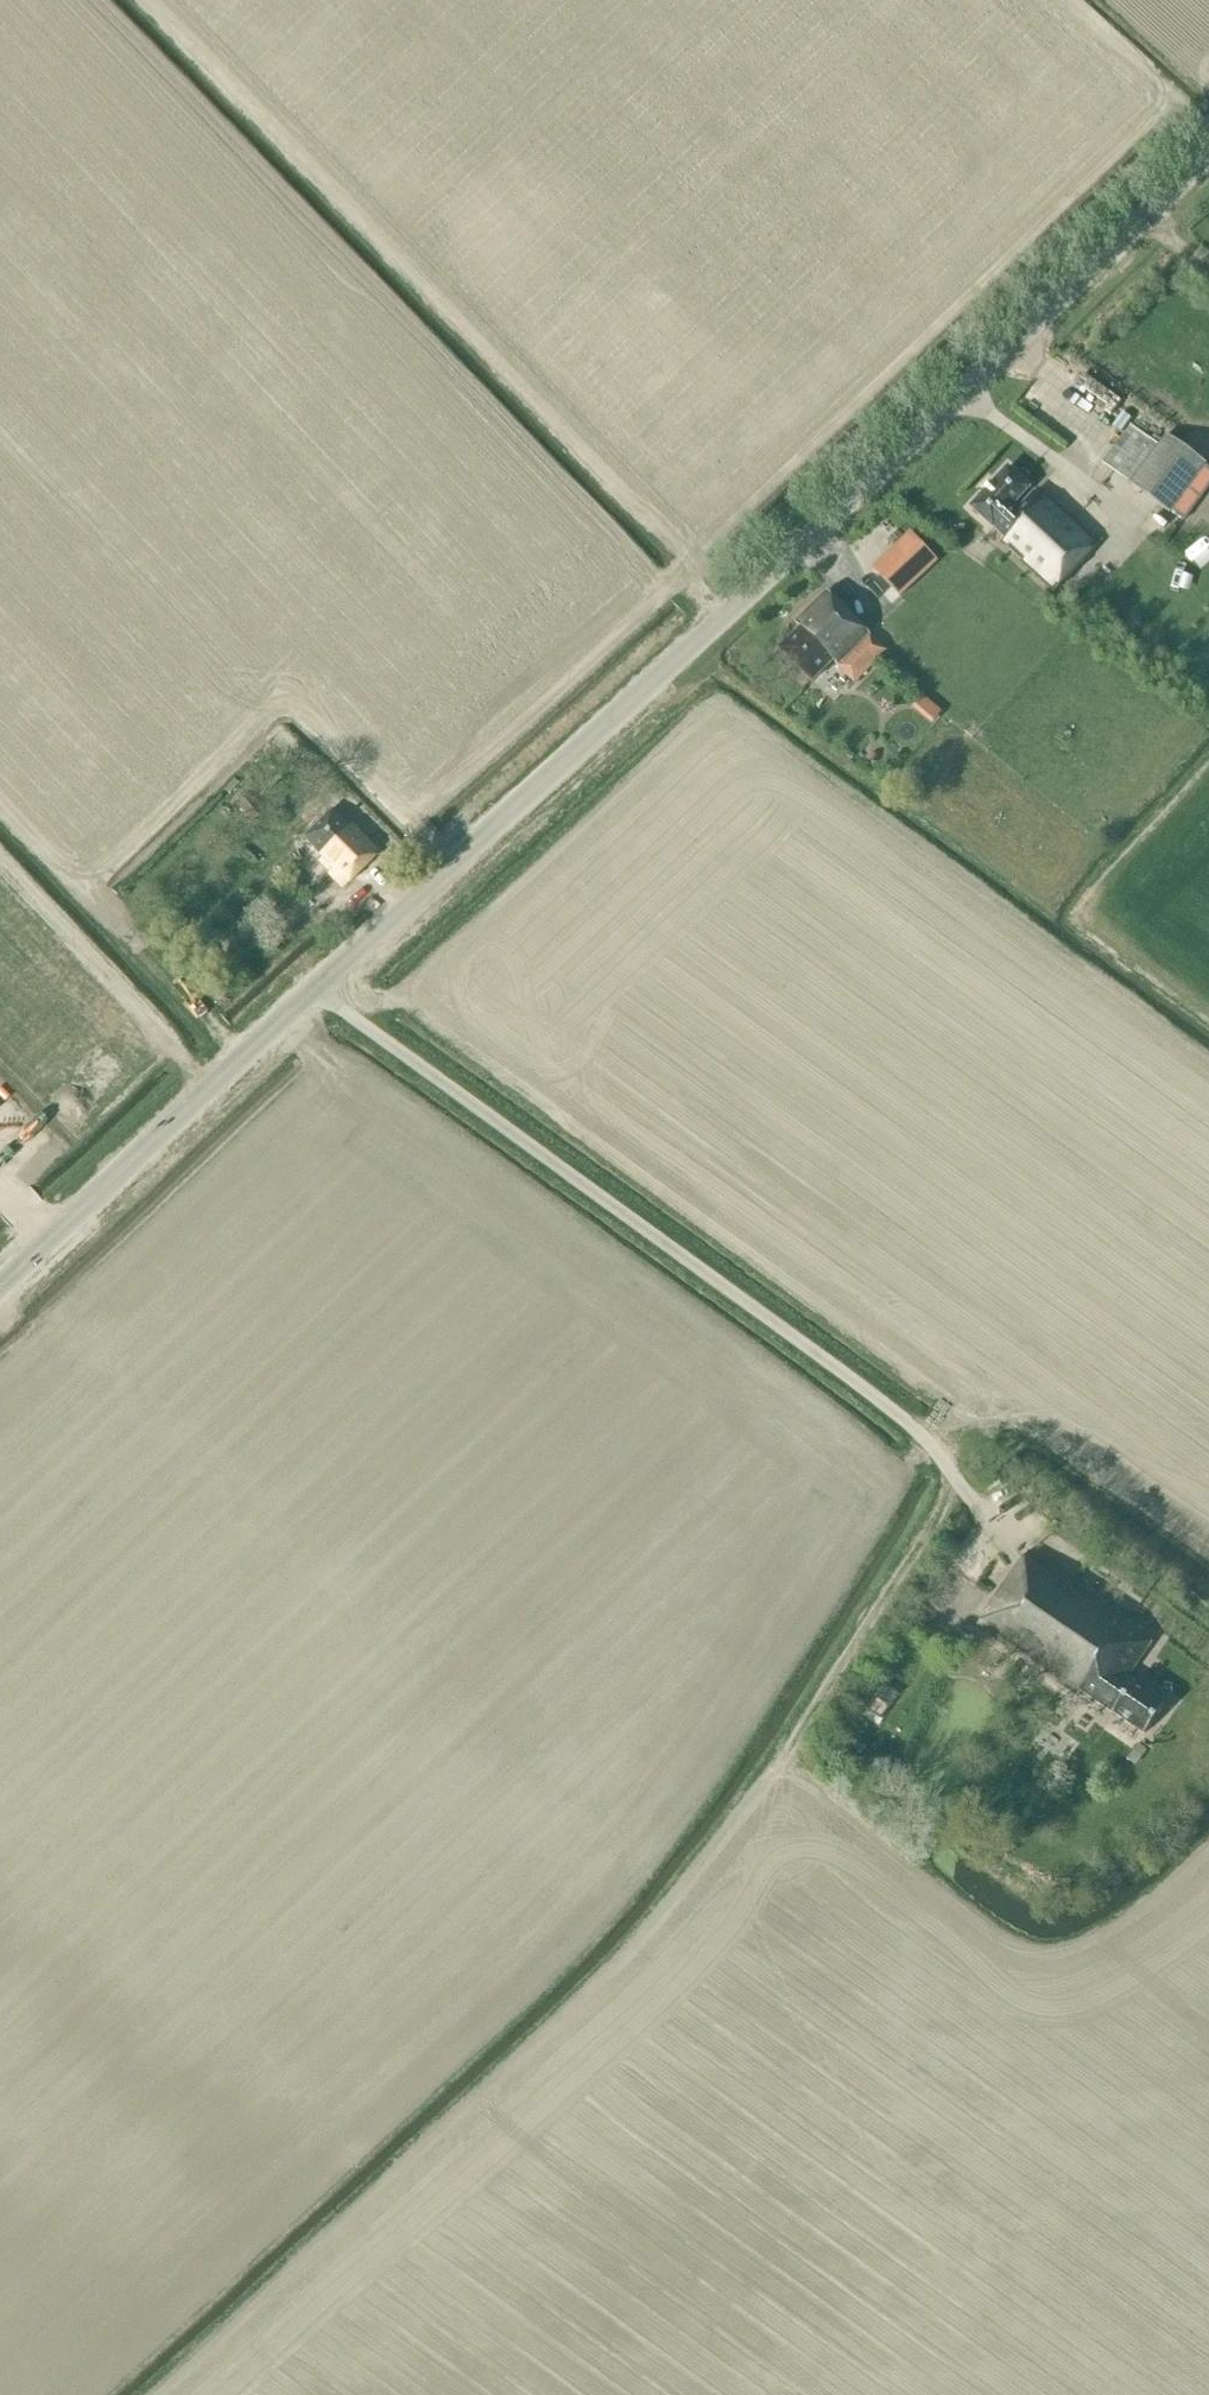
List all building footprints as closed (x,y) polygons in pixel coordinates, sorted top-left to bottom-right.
[(1102,464),(1169,513),(1205,464),(1166,435),(1158,445),(1130,425),(1102,464)] [(971,507),(1003,537),(1000,541),(1054,592),(1098,544),(1054,503),(1038,488),(1020,507),(1015,502),(1029,487),(1007,467),(971,507)] [(899,597),(938,561),(910,532),(872,568),(899,597)] [(795,622),(800,627),(779,649),(811,681),(833,660),(854,682),(886,650),(826,590),(795,622)] [(929,697),(920,711),(943,724),(951,709),(929,697)] [(330,809),(302,835),(319,853),(315,857),(341,885),(376,852),(349,824),(347,826),(330,809)] [(1157,1640),(1028,1552),(977,1626),(1087,1702),(1089,1697),(1144,1735),(1165,1704),(1130,1680),(1157,1640)]
